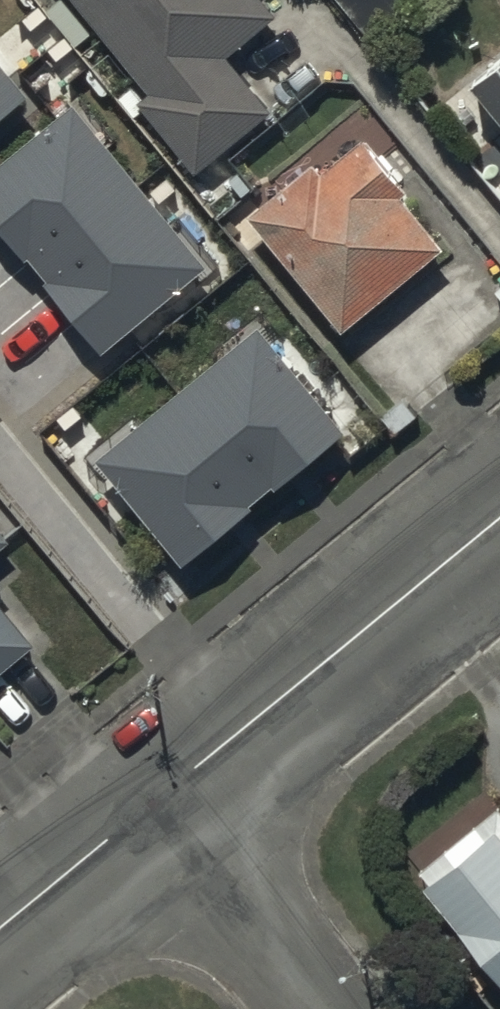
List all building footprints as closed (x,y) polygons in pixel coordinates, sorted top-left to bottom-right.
[(147,81),(138,88),(193,158),(268,99),(223,43),(271,5),(267,0),(83,0),(147,81)] [(372,42),(427,0),(340,0),(372,42)] [(28,91),(0,57),(0,114),(28,91)] [(481,88),(496,107),(457,138),(499,191),(499,73),(481,88)] [(0,168),(0,222),(40,271),(140,189),(73,108),(0,168)] [(406,195),(365,142),(322,176),(315,167),(253,216),(343,330),(441,253),(399,201),(406,195)] [(140,189),(40,271),(107,352),(207,270),(140,189)] [(182,395),(265,494),(345,427),(263,328),(182,395)] [(102,462),(184,561),(265,494),(182,395),(102,462)] [(0,530),(0,557),(13,546),(0,530)] [(37,645),(0,601),(0,677),(37,645)] [(498,787),(422,851),(430,861),(424,865),(499,956),(499,789),(498,787)]
